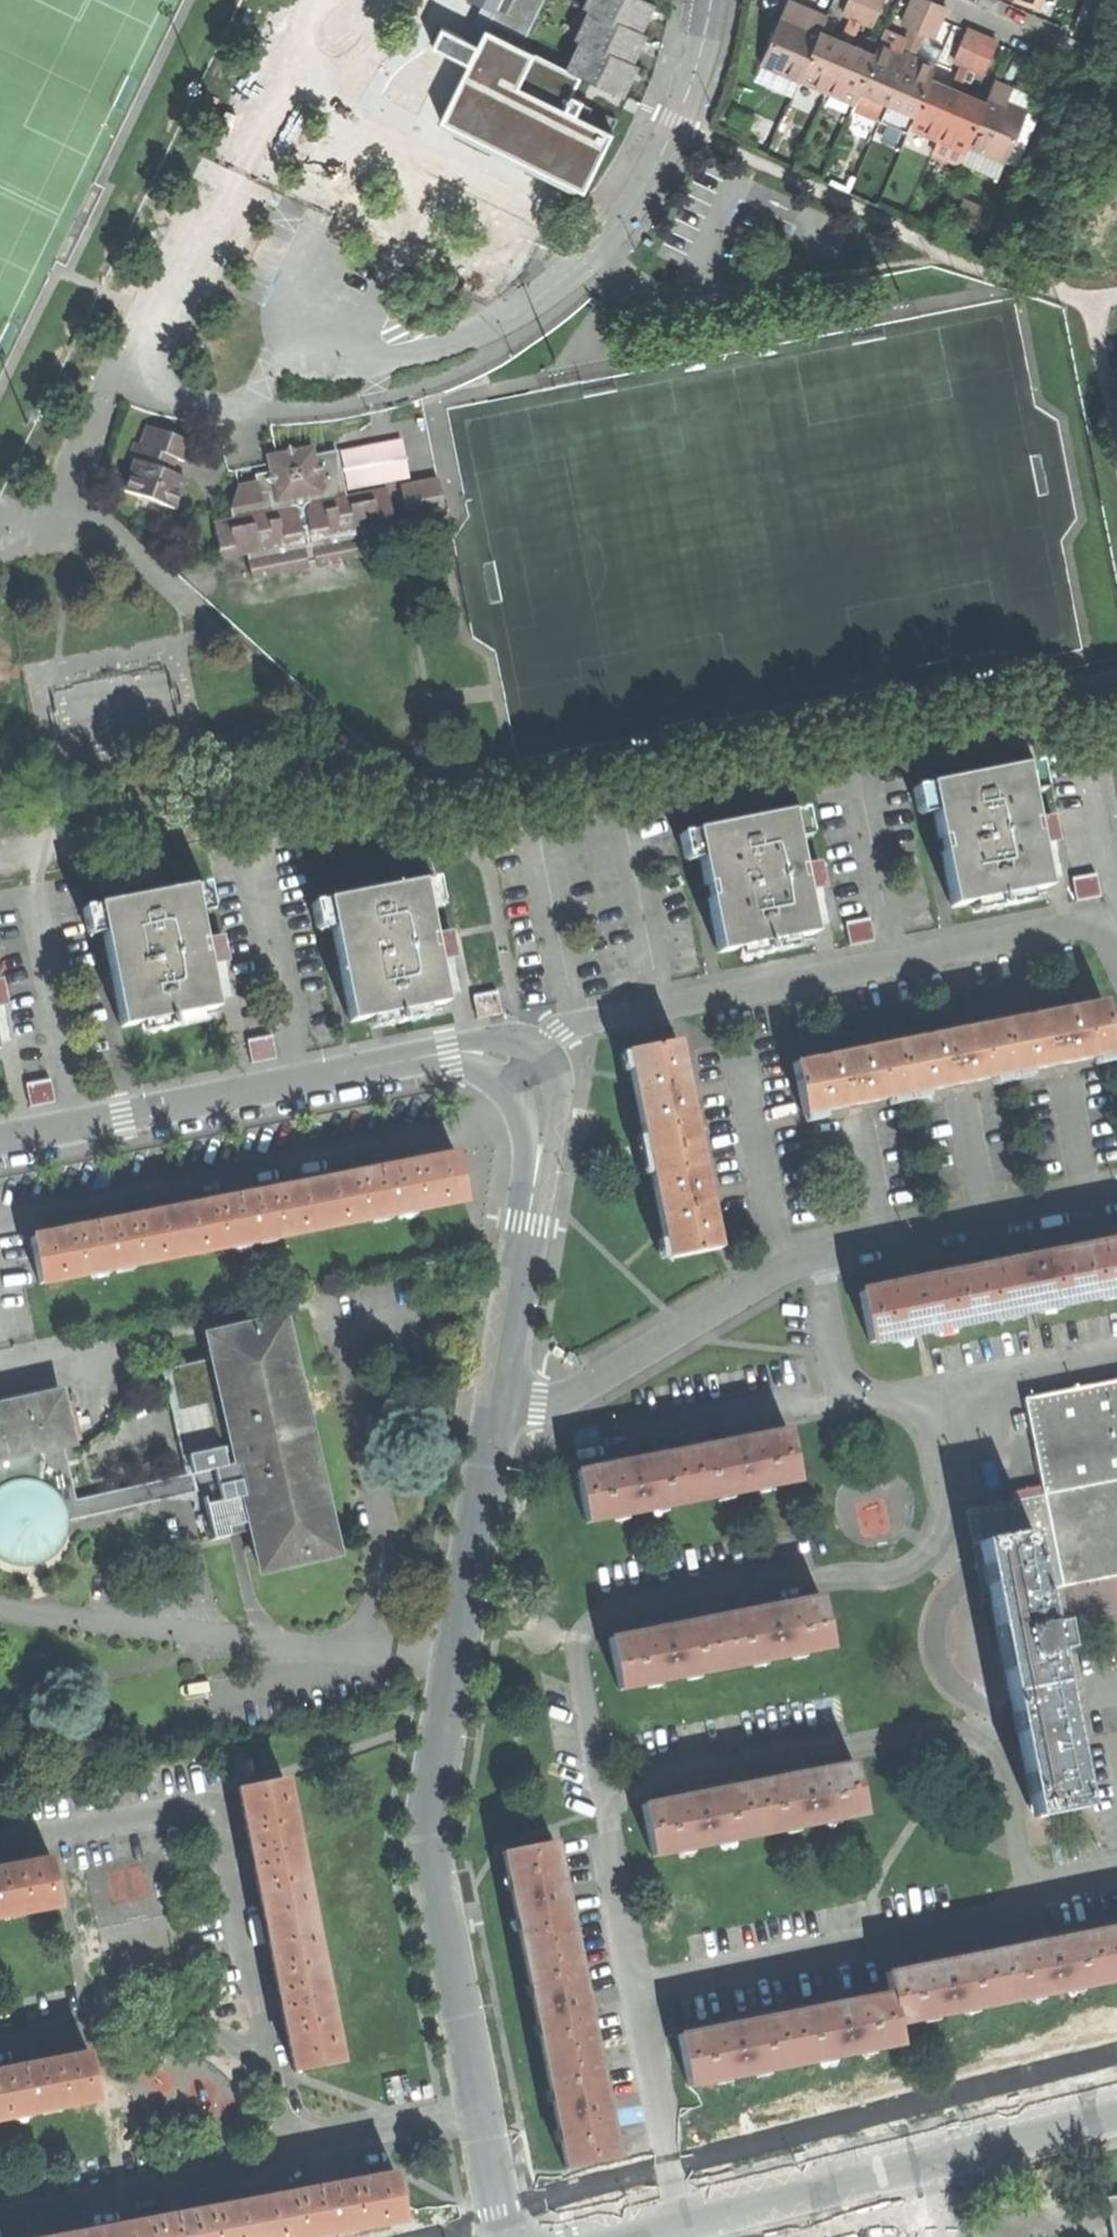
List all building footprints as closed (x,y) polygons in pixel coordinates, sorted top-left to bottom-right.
[(527,38),(546,0),(469,0),(493,12),(489,21),(527,38)] [(573,73),(607,90),(618,95),(625,79),(636,57),(646,35),(641,33),(647,20),(655,2),(651,0),(596,0),(591,12),(595,15),(583,40),(587,44),(573,73)] [(853,14),(861,17),(868,0),(852,0),(847,11),(853,14)] [(861,17),(876,24),(886,0),(868,0),(861,17)] [(912,25),(921,29),(934,0),(916,0),(906,23),(912,25)] [(935,0),(934,0),(921,29),(931,33),(935,35),(948,5),(935,0)] [(791,5),(787,15),(806,23),(810,13),(791,5)] [(802,78),(802,77),(822,31),(829,16),(820,12),(812,8),(810,13),(806,23),(787,15),(785,14),(764,62),(802,78)] [(853,14),(842,40),(850,43),(861,17),(853,14)] [(912,25),(901,52),(910,55),(921,29),(912,25)] [(931,33),(921,29),(910,55),(920,60),(931,33)] [(957,58),(964,61),(972,64),(984,35),(970,29),(957,58)] [(443,50),(466,62),(476,43),(452,30),(443,50)] [(802,77),(830,89),(850,43),(842,40),(834,36),(822,31),(802,77)] [(1000,41),(984,35),(972,64),(987,71),(1000,41)] [(830,89),(858,101),(878,55),(864,49),(850,43),(830,89)] [(883,118),(890,101),(910,55),(901,52),(893,48),(883,44),(878,55),(858,101),(856,107),(883,118)] [(549,99),(592,120),(607,90),(573,73),(550,62),(544,72),(502,50),(486,80),(529,102),(532,97),(546,104),(549,99)] [(890,101),(918,113),(933,78),(938,67),(929,64),(920,60),(910,55),(890,101)] [(964,61),(953,86),(961,90),(972,64),(964,61)] [(914,124),(941,136),(961,90),(953,86),(944,82),(933,78),(918,113),(914,124)] [(964,159),(1000,175),(1029,109),(1019,105),(1009,101),(1015,87),(998,80),(988,101),(969,147),(964,159)] [(941,136),(969,147),(988,101),(976,96),(961,90),(941,136)] [(123,490),(173,509),(185,479),(171,474),(176,460),(183,461),(191,442),(147,425),(140,445),(133,443),(128,459),(134,461),(123,490)] [(368,530),(395,525),(387,488),(347,497),(337,451),(316,455),(313,446),(296,450),(289,446),(285,452),(265,456),(268,471),(255,474),(255,482),(237,486),(230,508),(230,518),(213,522),(221,558),(246,552),(252,578),(373,554),(368,530)] [(407,523),(445,516),(437,479),(399,486),(407,523)] [(1035,765),(1024,767),(1027,781),(1038,779),(1035,765)] [(952,906),(1046,887),(1036,831),(1043,830),(1045,839),(1059,836),(1056,823),(1054,813),(1033,817),(1027,781),(1024,767),(931,785),(933,799),(952,906)] [(920,801),(933,799),(931,785),(917,788),(920,801)] [(806,811),(790,813),(793,828),(809,825),(806,811)] [(719,953),(812,935),(802,880),(810,878),(812,885),(825,883),(822,869),(820,858),(799,863),(793,828),(790,813),(696,831),(699,847),(719,953)] [(684,849),(699,847),(696,831),(681,835),(684,849)] [(436,880),(423,883),(428,907),(441,905),(436,880)] [(351,1024),(446,1005),(436,950),(442,948),(444,956),(456,954),(454,942),(452,930),(433,933),(428,907),(423,883),(327,902),(332,928),(351,1024)] [(209,884),(194,887),(199,912),(214,909),(209,884)] [(122,1029),(217,1011),(208,957),(214,955),(215,962),(230,960),(228,949),(225,935),(204,939),(199,912),(194,887),(99,907),(104,933),(122,1029)] [(318,932),(332,928),(327,902),(312,905),(318,932)] [(89,936),(104,933),(99,907),(84,910),(89,936)] [(12,1003),(8,989),(6,978),(0,979),(0,1006),(12,1003)] [(1080,1060),(1116,1053),(1105,1001),(795,1064),(806,1115),(854,1105),(964,1083),(1080,1060)] [(627,1052),(669,1258),(720,1248),(710,1196),(690,1095),(679,1042),(627,1052)] [(589,1113),(584,1112),(581,1135),(590,1137),(592,1119),(593,1113),(589,1113)] [(43,1284),(465,1199),(458,1155),(386,1170),(250,1197),(95,1228),(34,1240),(43,1284)] [(1080,1300),(1116,1293),(1116,1242),(1070,1252),(1080,1300)] [(966,1272),(975,1321),(1080,1300),(1070,1252),(1012,1263),(966,1272)] [(870,1342),(975,1321),(966,1272),(911,1283),(860,1293),(870,1342)] [(260,1522),(266,1548),(259,1550),(264,1573),(340,1555),(334,1532),(327,1534),(324,1518),(331,1517),(324,1486),(316,1487),(311,1464),(318,1462),(313,1439),(306,1412),(299,1413),(294,1389),(301,1388),(293,1356),(287,1358),(283,1342),(290,1340),(284,1318),(210,1335),(216,1357),(171,1368),(181,1411),(218,1402),(228,1446),(191,1455),(196,1473),(80,1500),(66,1443),(74,1442),(64,1392),(8,1404),(7,1400),(0,1401),(0,1546),(3,1549),(13,1555),(22,1558),(32,1558),(43,1555),(52,1550),(59,1542),(64,1533),(66,1523),(198,1493),(198,1510),(209,1508),(217,1540),(233,1536),(231,1528),(260,1522)] [(465,1386),(469,1387),(473,1364),(464,1362),(461,1379),(460,1385),(465,1386)] [(1026,1398),(1046,1494),(1024,1498),(1041,1582),(1054,1580),(1116,1567),(1116,1380),(1026,1398)] [(799,1478),(789,1429),(735,1440),(684,1449),(693,1498),(799,1478)] [(586,1520),(693,1498),(684,1449),(635,1459),(576,1470),(586,1520)] [(1043,1592),(1041,1582),(1024,1498),(967,1509),(983,1593),(990,1592),(1034,1816),(1085,1806),(1055,1651),(1065,1649),(1062,1635),(1059,1621),(1049,1623),(1043,1592)] [(1116,1577),(1116,1567),(1054,1580),(1041,1582),(1043,1592),(1116,1577)] [(724,1665),(831,1644),(822,1595),(771,1605),(715,1616),(724,1665)] [(618,1686),(724,1665),(715,1616),(655,1628),(609,1637),(618,1686)] [(806,1772),(747,1784),(756,1833),(864,1811),(854,1763),(806,1772)] [(298,2071),(343,2062),(287,1777),(241,1787),(255,1857),(281,1983),(298,2071)] [(651,1854),(756,1833),(747,1784),(697,1794),(641,1804),(651,1854)] [(501,1850),(523,1957),(572,1948),(562,1899),(550,1840),(501,1850)] [(62,1905),(53,1858),(0,1868),(0,1917),(62,1905)] [(112,1869),(117,1900),(151,1895),(146,1863),(112,1869)] [(1096,1931),(1106,1980),(1116,1977),(1116,1926),(1096,1931)] [(1039,1942),(991,1952),(1002,2001),(1106,1980),(1096,1931),(1039,1942)] [(581,1993),(572,1948),(523,1957),(544,2062),(593,2052),(581,1993)] [(894,2022),(1002,2001),(991,1952),(937,1963),(884,1973),(889,1994),(894,2022)] [(822,2007),(785,2015),(794,2063),(898,2042),(894,2022),(889,1994),(822,2007)] [(688,2085),(794,2063),(785,2015),(724,2027),(678,2036),(688,2085)] [(601,2093),(593,2052),(544,2062),(565,2167),(614,2158),(601,2093)] [(90,2054),(43,2063),(0,2071),(0,2118),(100,2098),(90,2054)] [(406,2220),(398,2174),(300,2192),(189,2214),(72,2236),(65,2236),(317,2236),(406,2220)] [(1106,2198),(1113,2236),(1116,2236),(1116,2196),(1106,2198)]
